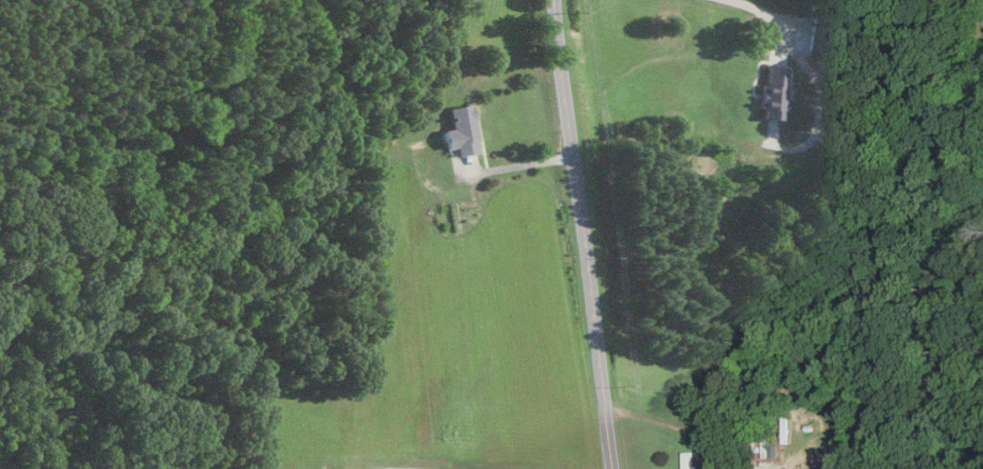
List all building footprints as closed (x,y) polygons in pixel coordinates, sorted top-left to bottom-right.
[(827,23),(808,23),(807,48),(826,49),(827,23)] [(786,67),(765,65),(764,82),(760,82),(757,107),(761,108),(760,116),(782,118),(786,67)] [(448,106),(451,127),(444,128),(446,146),(455,145),(456,154),(479,151),(472,103),(448,106)] [(699,464),(693,464),(693,450),(683,450),(683,468),(699,468),(699,464)]
